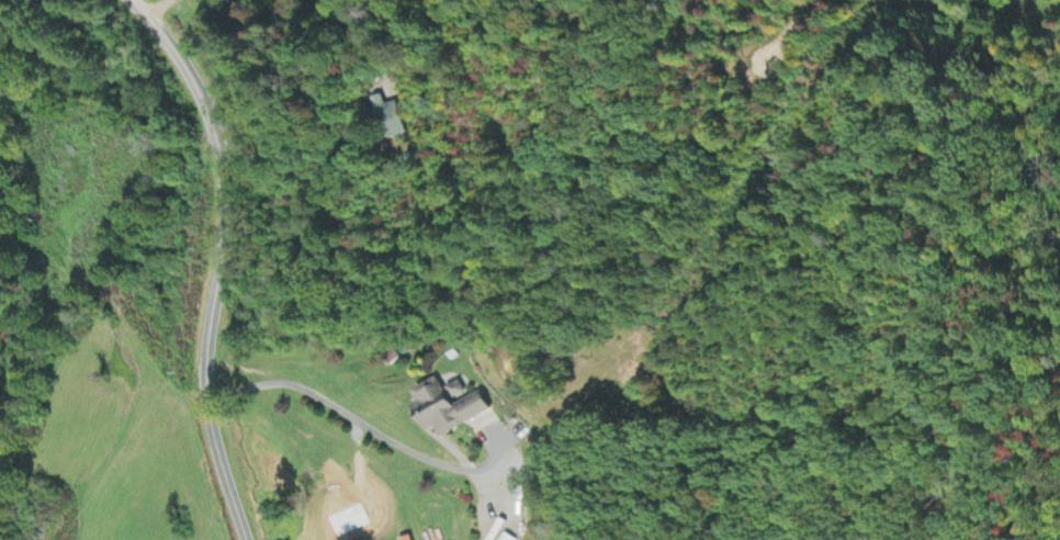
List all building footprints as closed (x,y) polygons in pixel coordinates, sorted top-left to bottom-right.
[(396,103),(385,107),(382,96),(372,100),(375,112),(374,112),(384,142),(406,134),(396,103)] [(415,392),(421,404),(416,407),(430,434),(438,429),(443,439),(490,413),(479,393),(454,406),(439,379),(415,392)] [(447,389),(454,403),(467,396),(459,382),(447,389)]
